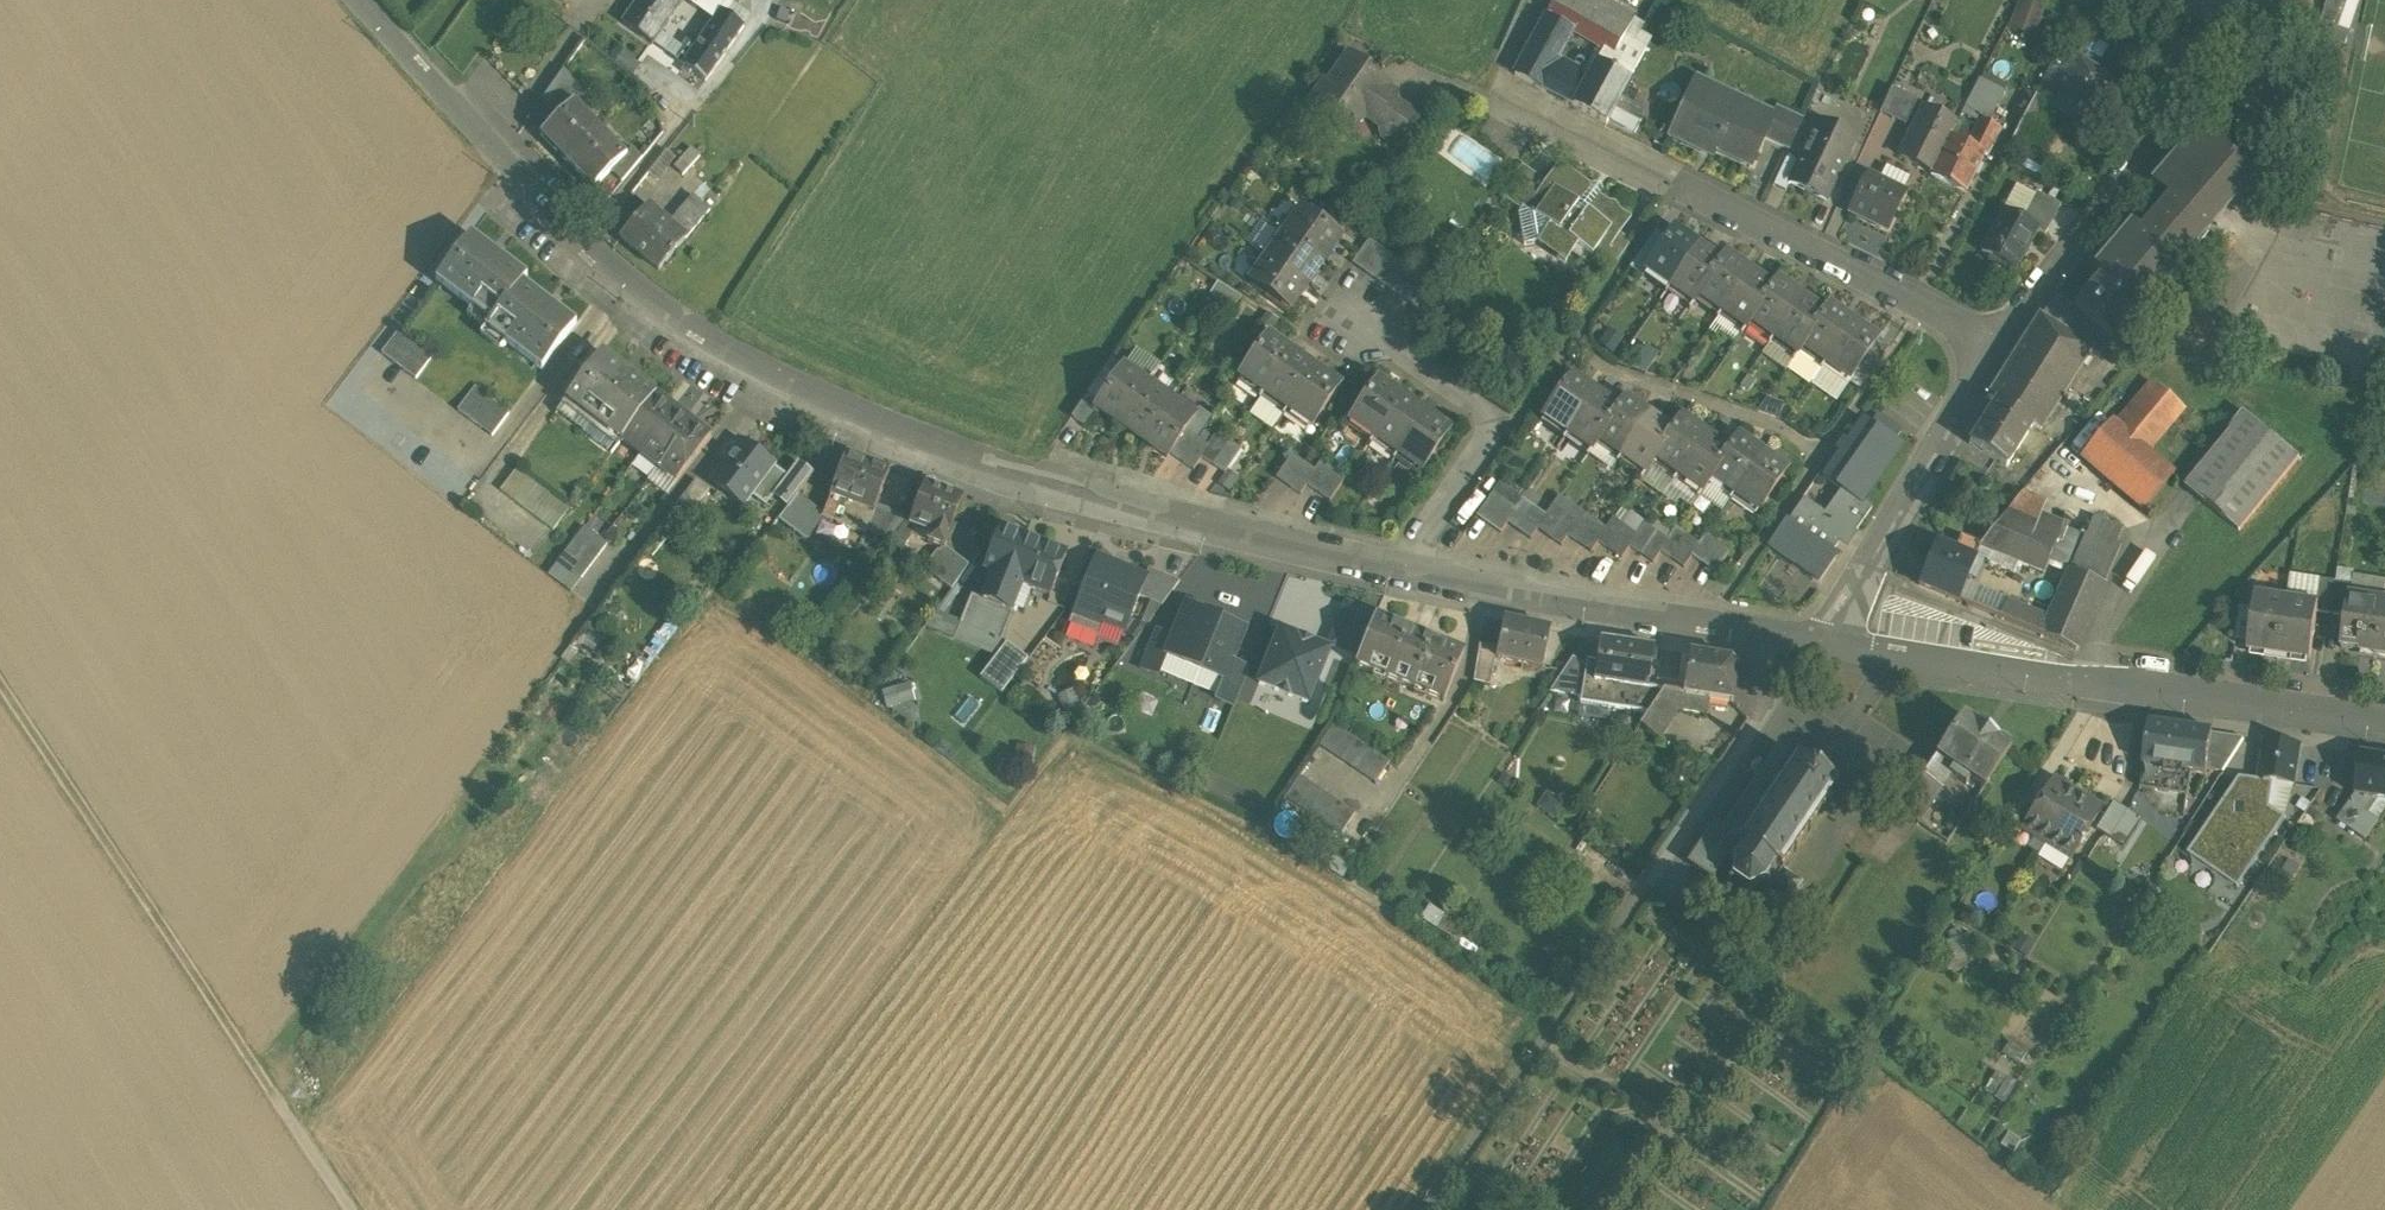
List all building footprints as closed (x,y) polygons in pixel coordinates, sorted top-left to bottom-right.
[(625,25),(653,44),(683,0),(642,0),(625,25)] [(717,19),(719,20),(726,11),(730,5),(723,0),(691,0),(717,19)] [(1546,14),(1571,27),(1585,0),(1554,0),(1546,14)] [(1571,27),(1573,28),(1605,45),(1616,51),(1626,33),(1622,31),(1632,13),(1607,0),(1585,0),(1571,27)] [(2043,4),(2029,0),(2014,0),(2006,25),(2035,33),(2043,4)] [(2326,9),(2339,13),(2343,1),(2344,2),(2345,0),(2329,0),(2326,9)] [(675,60),(706,81),(745,23),(726,11),(719,20),(717,19),(695,51),(686,44),(675,60)] [(1515,74),(1542,88),(1556,60),(1573,28),(1571,27),(1546,14),(1515,74)] [(1605,45),(1597,61),(1630,78),(1638,63),(1616,51),(1605,45)] [(1369,65),(1351,53),(1330,83),(1327,80),(1311,102),(1323,110),(1320,114),(1347,133),(1357,119),(1353,116),(1359,108),(1374,119),(1392,94),(1395,89),(1366,68),(1369,65)] [(2053,65),(2012,141),(2043,159),(2057,136),(2049,130),(2059,111),(2094,133),(2108,111),(2103,107),(2117,85),(2074,58),(2065,73),(2053,65)] [(1542,88),(1574,105),(1589,76),(1556,60),(1542,88)] [(1630,78),(1597,61),(1589,76),(1574,105),(1607,122),(1610,117),(1636,130),(1643,117),(1642,117),(1647,108),(1622,95),(1630,78)] [(542,101),(559,118),(575,103),(576,104),(587,94),(564,71),(542,101)] [(1772,123),(1736,107),(1740,98),(1696,78),(1668,138),(1671,140),(1671,139),(1686,145),(1685,146),(1698,152),(1703,142),(1717,149),(1715,152),(1751,168),(1765,138),(1772,123)] [(1980,80),(1962,114),(1981,124),(1982,120),(1990,124),(2006,92),(1980,80)] [(1881,114),(1906,126),(1918,100),(1893,89),(1881,114)] [(1392,94),(1374,119),(1384,126),(1379,134),(1399,148),(1422,115),(1392,94)] [(559,118),(541,135),(566,162),(600,129),(576,104),(575,103),(559,118)] [(1765,138),(1790,149),(1803,121),(1778,109),(1772,123),(1765,138)] [(1956,124),(1924,109),(1900,156),(1932,172),(1950,136),(1956,124)] [(1978,141),(1992,148),(2001,130),(1990,124),(1982,120),(1981,124),(1973,139),(1978,141)] [(1854,139),(1819,122),(1800,162),(1790,182),(1825,199),(1854,139)] [(1988,398),(1996,403),(1970,444),(2007,467),(2033,426),(2042,432),(2094,350),(2096,352),(2107,336),(2116,344),(2212,228),(2208,225),(2254,169),(2201,124),(2151,183),(2169,198),(2141,231),(2133,224),(2096,268),(2103,275),(2074,309),(2061,298),(2044,319),(2040,316),(1988,398)] [(600,129),(566,162),(593,190),(612,171),(627,157),(600,129)] [(1975,148),(1950,136),(1932,172),(1931,174),(1966,192),(1985,153),(1975,148)] [(1992,148),(1978,141),(1975,148),(1985,153),(1989,155),(1992,148)] [(674,169),(684,176),(700,156),(691,149),(674,169)] [(627,157),(612,171),(624,183),(643,160),(634,151),(627,157)] [(1774,187),(1786,192),(1790,182),(1800,162),(1788,157),(1774,187)] [(1607,205),(1588,192),(1591,188),(1559,166),(1546,185),(1527,211),(1524,208),(1520,213),(1526,245),(1540,243),(1566,261),(1577,246),(1599,262),(1618,236),(1629,220),(1617,212),(1618,211),(1615,205),(1607,204),(1607,205)] [(1524,208),(1527,211),(1546,185),(1524,169),(1505,196),(1524,208)] [(1905,193),(1868,175),(1850,211),(1888,229),(1905,193)] [(2060,206),(2037,194),(2022,222),(2037,230),(2044,234),(2060,206)] [(669,225),(685,239),(708,212),(692,199),(669,225)] [(669,225),(648,207),(621,238),(658,270),(685,239),(669,225)] [(1341,239),(1300,210),(1283,234),(1325,263),(1341,239)] [(2022,222),(2003,212),(1981,252),(2015,270),(2037,230),(2022,222)] [(1698,246),(1674,229),(1668,239),(1646,270),(1647,271),(1670,287),(1698,246)] [(1656,231),(1630,268),(1644,277),(1647,271),(1646,270),(1668,239),(1656,231)] [(1325,263),(1283,234),(1267,258),(1308,286),(1325,263)] [(526,277),(471,235),(436,281),(491,323),(522,283),(526,277)] [(1618,236),(1599,262),(1610,269),(1629,243),(1618,236)] [(1364,272),(1381,249),(1369,240),(1353,264),(1364,272)] [(1721,262),(1698,246),(1670,287),(1694,304),(1699,297),(1698,296),(1722,262),(1721,262)] [(1376,280),(1392,257),(1381,249),(1364,272),(1376,280)] [(1750,272),(1726,255),(1721,262),(1722,262),(1698,296),(1699,297),(1722,312),(1750,272)] [(1388,288),(1404,265),(1392,257),(1376,280),(1388,288)] [(1308,286),(1267,258),(1250,282),(1291,310),(1308,286)] [(1399,296),(1416,273),(1404,265),(1388,288),(1399,296)] [(1773,287),(1750,272),(1722,312),(1746,329),(1751,322),(1750,322),(1774,288),(1773,287)] [(1411,305),(1428,281),(1416,273),(1399,296),(1411,305)] [(1802,297),(1778,280),(1773,287),(1774,288),(1750,322),(1751,322),(1773,338),(1802,297)] [(1423,313),(1439,289),(1428,281),(1411,305),(1423,313)] [(576,324),(522,283),(491,323),(487,328),(542,369),(576,324)] [(1824,313),(1802,297),(1773,338),(1798,354),(1802,348),(1802,347),(1825,313),(1824,313)] [(1854,322),(1829,305),(1824,313),(1825,313),(1802,347),(1802,348),(1825,363),(1854,322)] [(1854,322),(1825,363),(1849,380),(1878,339),(1854,322)] [(382,354),(416,379),(433,356),(399,331),(382,354)] [(1269,336),(1241,377),(1265,393),(1293,353),(1269,336)] [(1646,372),(1654,349),(1640,344),(1632,366),(1646,372)] [(622,368),(603,353),(569,398),(622,441),(656,396),(633,376),(633,375),(623,367),(622,368)] [(1293,353),(1265,393),(1288,410),(1317,369),(1293,353)] [(1099,403),(1101,404),(1097,410),(1119,425),(1148,384),(1124,367),(1099,403)] [(1341,386),(1317,369),(1288,410),(1312,426),(1341,386)] [(1573,376),(1544,417),(1568,433),(1597,393),(1573,376)] [(1379,380),(1350,421),(1374,438),(1403,397),(1379,380)] [(2153,383),(2116,426),(2147,453),(2184,410),(2153,383)] [(1148,384),(1119,425),(1143,441),(1171,400),(1148,384)] [(457,412),(492,437),(508,414),(474,389),(457,412)] [(1619,408),(1597,393),(1568,433),(1592,450),(1599,441),(1598,440),(1620,409),(1619,408)] [(1072,418),(1085,427),(1097,410),(1101,404),(1099,403),(1088,395),(1072,418)] [(656,396),(622,441),(640,455),(675,409),(656,396)] [(1426,413),(1403,397),(1374,438),(1398,454),(1426,413)] [(1248,412),(1269,428),(1280,413),(1258,398),(1248,412)] [(1620,409),(1598,440),(1599,441),(1622,456),(1650,415),(1626,399),(1619,408),(1620,409)] [(1171,400),(1143,441),(1167,458),(1170,455),(1186,432),(1196,417),(1171,400)] [(675,409),(640,455),(658,468),(693,423),(675,409)] [(1426,413),(1398,454),(1422,471),(1450,430),(1426,413)] [(1650,415),(1622,456),(1646,473),(1655,460),(1654,459),(1673,432),(1673,431),(1650,415)] [(1824,476),(1844,489),(1828,512),(1806,497),(1789,520),(1787,519),(1770,544),(1822,579),(1839,555),(1834,551),(1849,531),(1855,535),(1874,508),(1865,502),(1905,446),(1897,440),(1903,431),(1880,415),(1874,424),(1865,418),(1849,440),(1845,437),(1838,447),(1842,450),(1824,476)] [(1706,434),(1682,417),(1673,431),(1673,432),(1654,459),(1655,460),(1678,475),(1706,434)] [(2185,486),(2239,529),(2295,460),(2241,417),(2185,486)] [(2112,422),(2082,456),(2143,509),(2173,475),(2147,453),(2116,426),(2112,422)] [(711,437),(693,423),(658,468),(677,482),(711,437)] [(1170,455),(1181,462),(1197,439),(1186,432),(1170,455)] [(1706,434),(1678,475),(1702,492),(1711,478),(1730,451),(1729,450),(1706,434)] [(1201,459),(1213,467),(1230,444),(1217,435),(1209,447),(1201,459)] [(1763,453),(1738,436),(1729,450),(1730,451),(1711,478),(1734,494),(1763,453)] [(1181,462),(1193,470),(1201,459),(1209,447),(1197,439),(1181,462)] [(743,441),(711,484),(742,507),(751,496),(766,507),(774,498),(789,478),(787,477),(773,466),(775,465),(743,441)] [(1213,467),(1225,475),(1241,452),(1230,444),(1213,467)] [(1763,453),(1734,494),(1758,511),(1787,470),(1763,453)] [(1276,479),(1289,487),(1305,464),(1293,455),(1276,479)] [(878,506),(890,474),(846,457),(825,514),(822,520),(824,520),(867,536),(869,530),(878,506)] [(1307,486),(1319,494),(1335,470),(1323,462),(1317,472),(1307,486)] [(789,478),(774,498),(788,508),(798,494),(813,474),(798,463),(787,477),(789,478)] [(1289,487),(1300,495),(1307,486),(1317,472),(1305,464),(1289,487)] [(499,490),(510,498),(526,478),(515,470),(499,490)] [(1319,494),(1331,502),(1347,478),(1335,470),(1319,494)] [(510,498),(521,506),(537,486),(526,478),(510,498)] [(697,481),(680,503),(693,513),(710,491),(697,481)] [(1506,503),(1517,510),(1524,500),(1500,484),(1493,494),(1506,503)] [(521,506),(532,515),(548,495),(537,486),(521,506)] [(964,501),(925,486),(913,518),(910,528),(918,530),(932,536),(929,544),(946,550),(964,501)] [(825,514),(798,494),(780,519),(808,540),(824,520),(822,520),(825,514)] [(1476,517),(1489,526),(1506,503),(1493,494),(1476,517)] [(532,515),(543,523),(558,503),(548,495),(532,515)] [(1507,524),(1519,532),(1535,509),(1524,500),(1517,510),(1507,524)] [(543,523),(554,532),(569,512),(558,503),(543,523)] [(1489,526),(1500,534),(1507,524),(1517,510),(1506,503),(1489,526)] [(905,516),(878,506),(869,530),(889,538),(905,516)] [(1537,530),(1549,538),(1565,515),(1554,507),(1547,516),(1537,530)] [(1519,532),(1530,540),(1537,530),(1547,516),(1535,509),(1519,532)] [(1567,537),(1579,545),(1596,522),(1584,513),(1577,523),(1567,537)] [(1549,538),(1560,546),(1567,537),(1577,523),(1565,515),(1549,538)] [(913,518),(905,516),(889,538),(887,541),(902,551),(918,530),(910,528),(913,518)] [(2059,539),(2008,517),(1981,548),(2044,574),(2059,539)] [(2092,519),(2086,534),(2117,547),(2123,533),(2092,519)] [(1597,543),(1609,551),(1625,528),(1614,520),(1607,529),(1597,543)] [(1579,545),(1590,553),(1597,543),(1607,529),(1596,522),(1579,545)] [(1629,548),(1640,556),(1657,532),(1645,524),(1637,536),(1629,548)] [(560,561),(583,579),(608,545),(586,528),(560,561)] [(1609,551),(1621,560),(1629,548),(1637,536),(1625,528),(1609,551)] [(1660,552),(1672,560),(1688,536),(1677,529),(1669,540),(1660,552)] [(1067,558),(1001,531),(984,570),(994,574),(982,601),(1011,612),(1021,586),(1050,598),(1067,558)] [(1640,556),(1652,564),(1660,552),(1669,540),(1657,532),(1640,556)] [(1691,557),(1703,565),(1719,542),(1707,533),(1699,544),(1691,557)] [(2117,547),(2086,534),(2070,570),(2104,585),(2120,548),(2117,547)] [(1672,560),(1683,568),(1691,557),(1699,544),(1688,536),(1672,560)] [(1981,548),(1960,538),(1955,552),(1976,561),(1981,548)] [(1703,565),(1716,574),(1732,551),(1719,542),(1703,565)] [(1955,552),(1936,544),(1919,585),(1958,601),(1965,586),(1976,561),(1955,552)] [(925,570),(951,591),(970,566),(946,550),(925,570)] [(1147,578),(1098,558),(1070,625),(1098,637),(1104,622),(1126,631),(1141,597),(1147,578)] [(1147,578),(1141,597),(1163,606),(1182,580),(1151,569),(1147,578)] [(2104,585),(2070,570),(2050,617),(2042,636),(2076,650),(2104,585)] [(2320,579),(2317,604),(2319,604),(2318,615),(2332,617),(2337,582),(2320,579)] [(2354,584),(2337,582),(2332,617),(2347,619),(2350,597),(2352,598),(2354,584)] [(2009,600),(1965,586),(1958,601),(2000,619),(2009,600)] [(2288,599),(2256,595),(2254,611),(2249,642),(2248,652),(2279,657),(2288,599)] [(1001,641),(1012,614),(972,597),(961,625),(1001,641)] [(2352,598),(2350,597),(2347,619),(2342,650),(2377,655),(2384,603),(2352,598)] [(2317,604),(2288,599),(2279,657),(2311,661),(2318,615),(2319,604),(2317,604)] [(2050,617),(2009,600),(2000,619),(2042,636),(2050,617)] [(2384,600),(2384,603),(2377,655),(2377,656),(2384,657),(2384,600)] [(1194,684),(1221,618),(1185,603),(1171,637),(1164,656),(1166,657),(1161,670),(1194,684)] [(1360,657),(1376,617),(1347,605),(1330,645),(1360,657)] [(2249,642),(2254,611),(2238,609),(2233,640),(2249,642)] [(1222,617),(1221,618),(1194,684),(1217,694),(1223,680),(1225,681),(1234,661),(1247,627),(1222,617)] [(1465,654),(1376,617),(1360,657),(1356,667),(1445,703),(1465,654)] [(1551,631),(1504,621),(1498,651),(1496,659),(1544,669),(1551,631)] [(1001,641),(961,625),(955,639),(998,657),(998,656),(1007,645),(1001,641)] [(1164,656),(1171,637),(1157,631),(1141,670),(1158,677),(1161,670),(1166,657),(1164,656)] [(1328,652),(1281,632),(1259,685),(1307,704),(1328,652)] [(1654,648),(1600,640),(1597,662),(1587,660),(1586,666),(1583,697),(1580,704),(1648,714),(1665,690),(1648,688),(1654,648)] [(982,678),(1002,694),(1028,660),(1007,645),(998,657),(982,678)] [(1475,684),(1491,687),(1496,659),(1498,651),(1482,648),(1475,684)] [(1731,660),(1689,654),(1683,696),(1679,711),(1708,715),(1710,700),(1733,704),(1738,670),(1731,660)] [(1583,697),(1586,666),(1575,658),(1551,692),(1583,697)] [(1250,668),(1234,661),(1225,681),(1223,680),(1217,694),(1215,701),(1233,708),(1250,668)] [(1641,728),(1659,740),(1679,711),(1683,696),(1665,690),(1648,714),(1641,728)] [(1955,767),(1951,774),(1967,785),(1971,778),(1985,787),(2011,749),(1963,717),(1938,755),(1955,767)] [(2171,793),(2181,728),(2151,723),(2141,789),(2171,793)] [(1389,763),(1334,726),(1320,747),(1375,784),(1389,763)] [(2213,732),(2181,728),(2171,793),(2188,796),(2192,773),(2207,775),(2208,771),(2213,732)] [(2246,737),(2213,732),(2208,771),(2225,773),(2246,737)] [(2303,746),(2265,740),(2260,780),(2274,783),(2297,786),(2303,746)] [(1777,747),(1722,829),(1714,824),(1688,863),(1713,880),(1727,860),(1733,864),(1732,880),(1727,882),(1729,885),(1733,883),(1746,892),(1746,897),(1749,897),(1749,892),(1764,885),(1770,889),(1764,898),(1781,909),(1784,903),(1788,906),(1803,885),(1801,884),(1802,882),(1800,880),(1799,882),(1783,872),(1784,871),(1781,869),(1793,851),(1796,853),(1797,850),(1795,848),(1807,830),(1809,832),(1811,830),(1809,828),(1821,810),(1823,812),(1825,809),(1822,807),(1825,804),(1828,806),(1829,804),(1826,802),(1831,795),(1834,796),(1835,795),(1832,793),(1835,789),(1837,791),(1839,789),(1836,787),(1837,786),(1835,785),(1836,783),(1834,781),(1832,783),(1822,776),(1824,773),(1823,772),(1820,775),(1812,770),(1815,766),(1814,765),(1811,769),(1801,762),(1802,760),(1800,758),(1798,761),(1777,747)] [(2379,800),(2384,800),(2384,758),(2361,755),(2358,776),(2351,775),(2350,784),(2357,785),(2356,796),(2338,820),(2366,840),(2379,822),(2369,815),(2379,800)] [(1942,788),(1923,775),(1900,809),(1919,822),(1942,788)] [(1341,835),(1355,815),(1300,777),(1286,798),(1341,835)] [(2241,779),(2188,855),(2237,889),(2289,815),(2272,805),(2274,783),(2241,779)] [(2051,782),(2035,809),(2023,829),(2047,843),(2077,795),(2065,788),(2064,789),(2051,782)] [(2089,802),(2077,795),(2047,843),(2071,858),(2100,812),(2087,804),(2089,802)] [(2023,829),(2035,809),(2023,801),(2006,830),(2018,837),(2023,829)] [(2128,811),(2113,802),(2096,830),(2110,839),(2128,811)] [(2142,820),(2128,811),(2110,839),(2124,848),(2142,820)] [(1940,941),(1948,962),(1972,953),(1965,932),(1940,941)]
